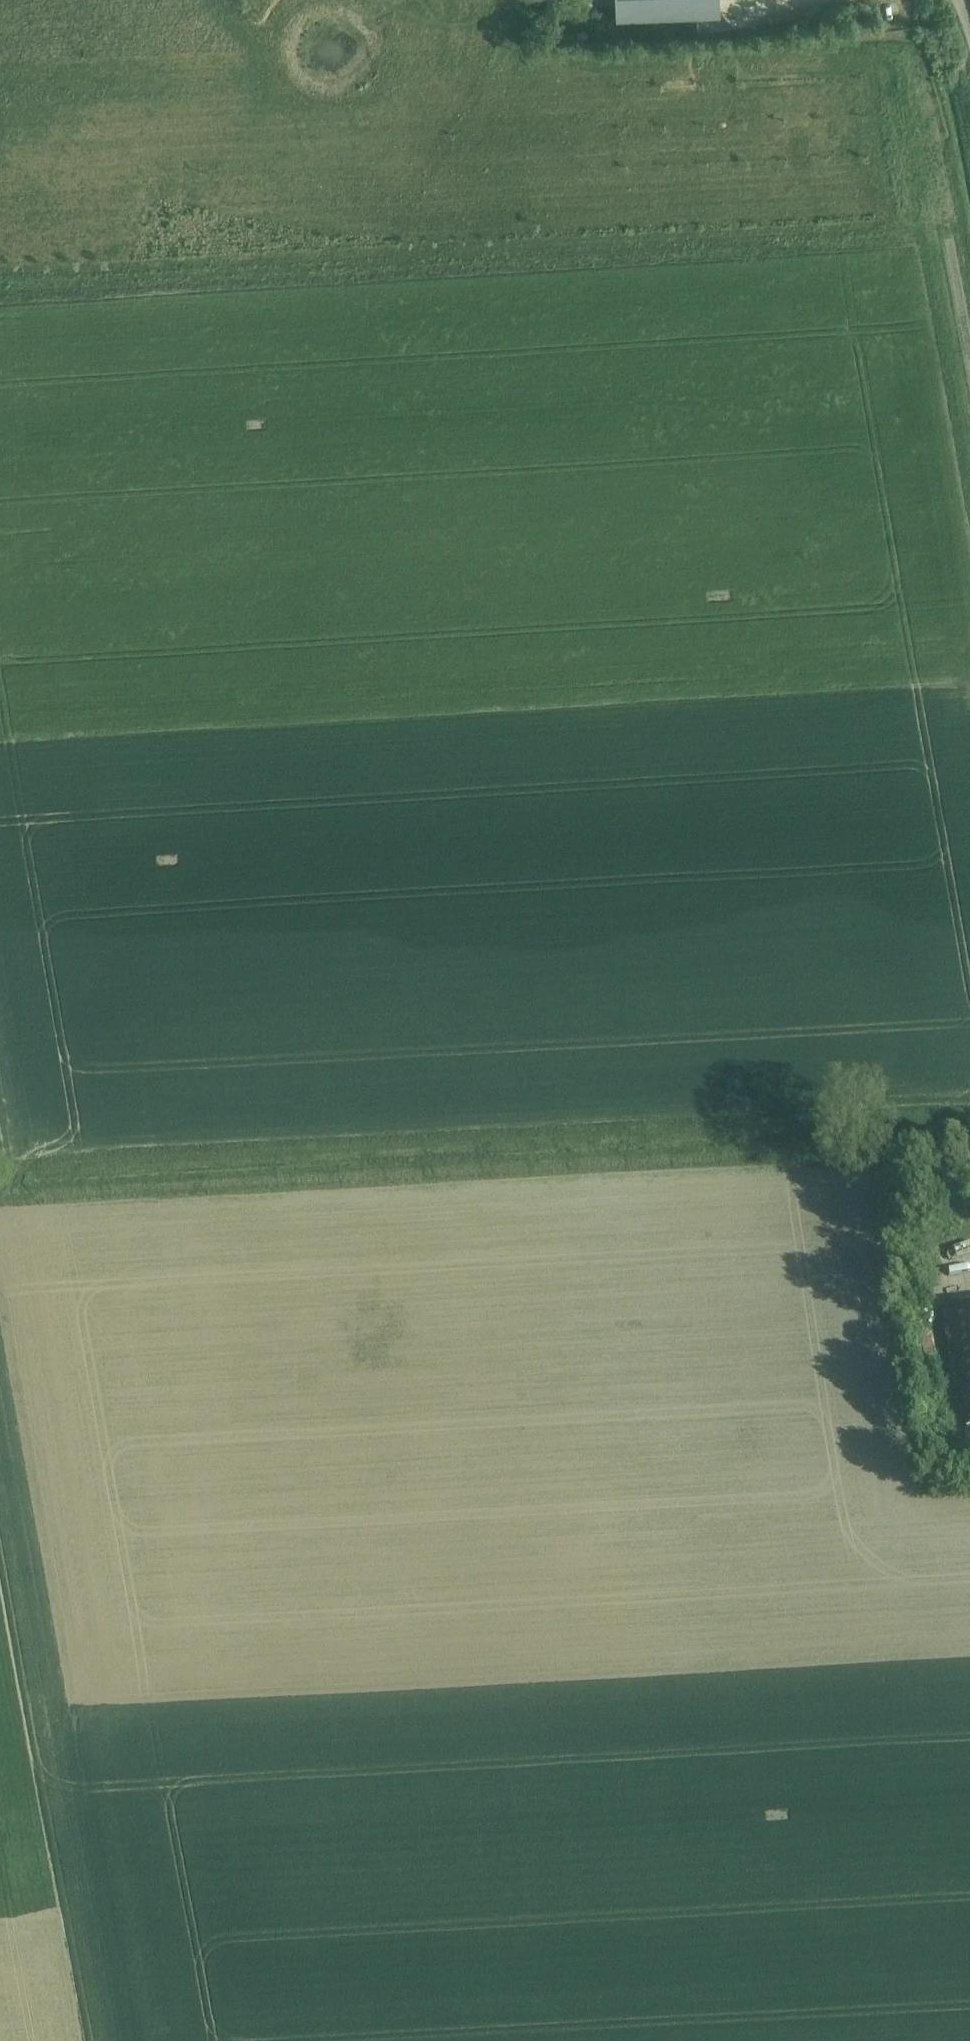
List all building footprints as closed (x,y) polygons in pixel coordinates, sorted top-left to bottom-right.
[(720,14),(719,0),(618,0),(618,18),(720,14)] [(536,32),(536,41),(544,42),(545,33),(536,32)] [(969,1427),(969,1302),(947,1305),(967,1427),(969,1427)]
